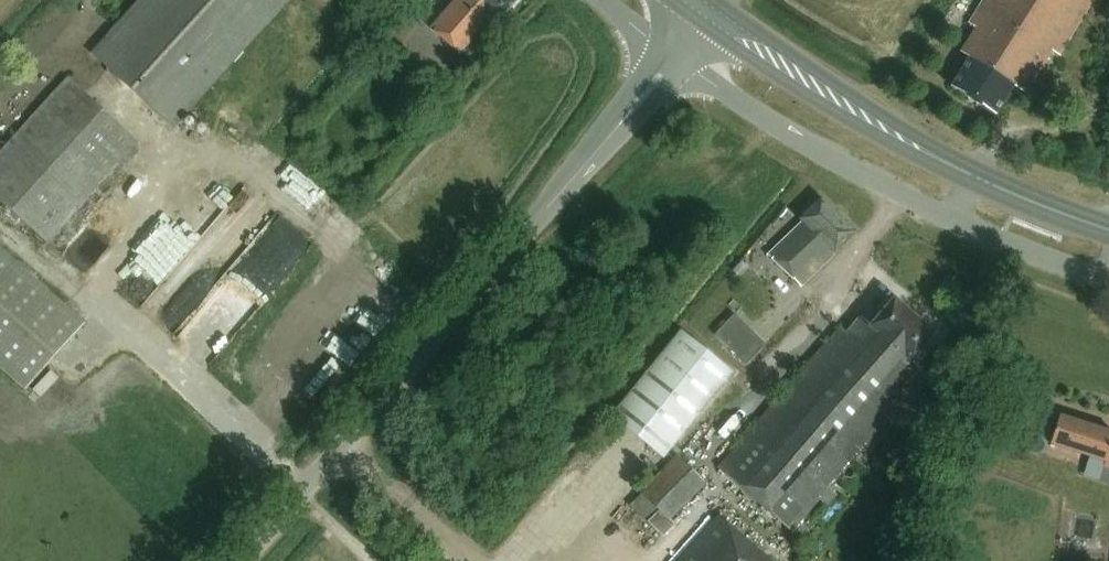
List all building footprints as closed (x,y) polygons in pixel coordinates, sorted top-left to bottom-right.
[(92,50),(176,125),(288,0),(137,0),(92,50)] [(516,0),(454,0),(432,26),(461,52),(492,16),(497,21),(516,0)] [(1091,0),(983,0),(968,24),(974,28),(959,52),(968,58),(951,86),(995,114),(1012,86),(1030,97),(1091,0)] [(140,137),(70,74),(0,152),(0,195),(48,238),(140,137)] [(208,158),(170,205),(178,212),(167,225),(163,221),(122,270),(152,295),(242,185),(208,158)] [(769,251),(771,254),(803,285),(857,232),(821,195),(799,217),(787,204),(768,223),(782,238),(769,251)] [(86,320),(0,242),(0,361),(27,386),(86,320)] [(717,467),(791,531),(890,417),(886,414),(906,392),(901,387),(920,366),(913,361),(936,334),(895,298),(871,325),(861,317),(846,333),(840,327),(717,467)] [(734,309),(713,332),(747,363),(768,340),(734,309)] [(682,329),(612,415),(664,457),(734,371),(682,329)] [(1059,414),(1050,444),(1106,462),(1105,467),(1108,469),(1108,429),(1059,414)] [(630,503),(649,521),(664,535),(675,524),(670,519),(706,482),(678,454),(641,492),(630,503)] [(678,560),(768,560),(717,516),(678,560)]
